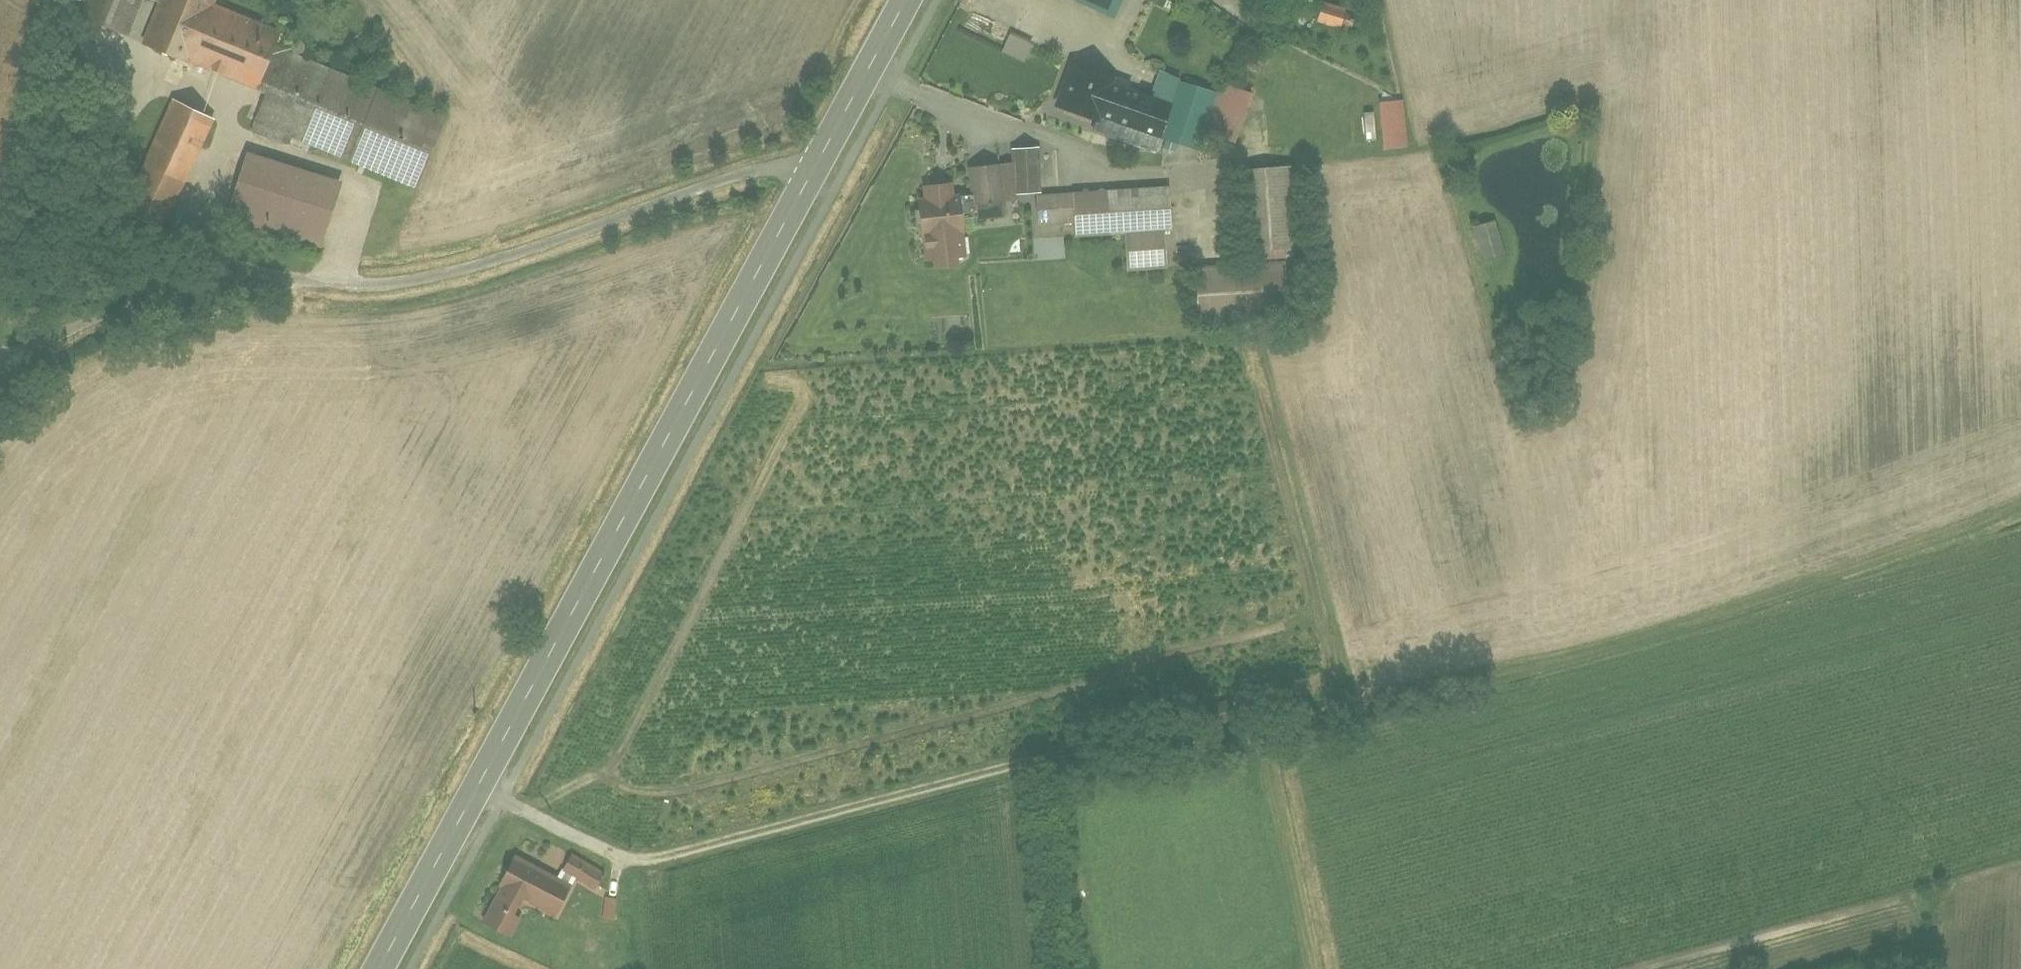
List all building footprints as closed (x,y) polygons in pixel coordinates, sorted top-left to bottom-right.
[(145,0),(90,0),(81,22),(129,41),(145,0)] [(141,45),(259,94),(282,38),(214,10),(218,0),(160,0),(141,45)] [(1114,14),(1121,0),(1085,0),(1114,14)] [(1327,0),(1325,0),(1318,20),(1339,27),(1347,7),(1327,0)] [(1004,54),(1027,63),(1036,42),(1013,33),(1004,54)] [(344,161),(374,90),(285,53),(255,124),(344,161)] [(1114,73),(1075,59),(1059,103),(1097,117),(1114,73)] [(1182,74),(1163,67),(1155,89),(1174,96),(1182,74)] [(1093,129),(1153,151),(1160,133),(1174,96),(1155,89),(1114,73),(1097,117),(1093,129)] [(1195,145),(1216,87),(1182,74),(1174,96),(1160,133),(1195,145)] [(1224,100),(1252,108),(1256,92),(1228,84),(1224,100)] [(418,192),(446,119),(380,93),(351,166),(418,192)] [(1404,97),(1381,99),(1385,146),(1408,144),(1404,97)] [(214,127),(172,107),(121,211),(163,231),(214,127)] [(1043,188),(1038,144),(1014,147),(1015,158),(1019,190),(1043,188)] [(1001,160),(1006,197),(1020,196),(1019,190),(1015,158),(1001,160)] [(1006,197),(1001,160),(969,163),(972,188),(974,201),(1006,197)] [(338,189),(243,161),(224,224),(320,252),(338,189)] [(1292,162),(1246,166),(1253,248),(1299,244),(1292,162)] [(956,178),(922,182),(931,261),(965,258),(960,213),(975,211),(974,201),(972,188),(957,190),(956,178)] [(1171,184),(1076,191),(1078,218),(1079,233),(1126,230),(1165,227),(1174,226),(1171,184)] [(1040,221),(1078,218),(1076,191),(1038,193),(1040,221)] [(1165,227),(1126,230),(1129,266),(1168,264),(1165,227)] [(1286,261),(1200,266),(1203,320),(1289,315),(1286,261)] [(575,855),(567,872),(598,887),(606,871),(575,855)] [(557,916),(572,888),(519,860),(486,922),(516,937),(534,904),(557,916)] [(620,902),(607,899),(603,918),(615,921),(620,902)]
